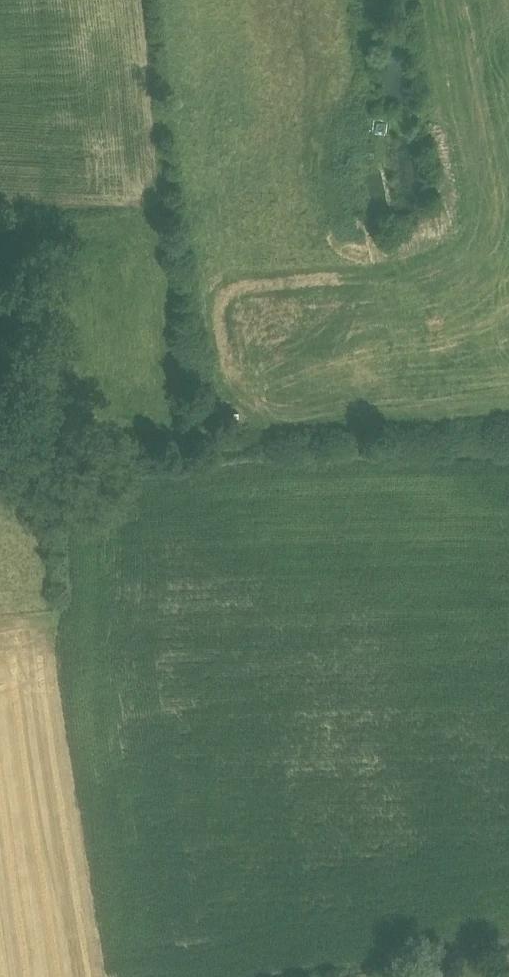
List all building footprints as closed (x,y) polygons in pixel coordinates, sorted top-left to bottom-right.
[(429,975),(430,976),(448,976),(443,968),(429,975)]
